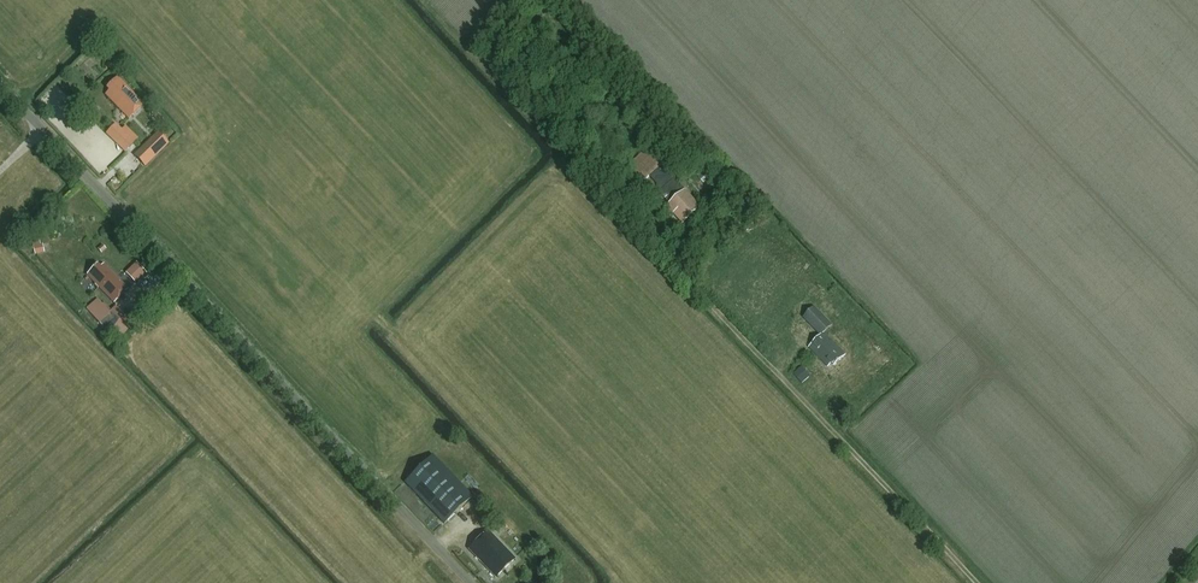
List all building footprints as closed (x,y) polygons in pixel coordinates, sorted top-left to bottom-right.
[(129,120),(144,106),(118,78),(107,89),(109,92),(105,95),(129,120)] [(60,118),(75,102),(56,83),(41,99),(60,118)] [(166,123),(155,110),(151,114),(153,116),(150,119),(153,123),(157,120),(162,126),(166,123)] [(125,153),(134,143),(129,138),(133,134),(126,128),(122,132),(120,130),(111,140),(125,153)] [(701,219),(696,213),(700,209),(674,180),(675,180),(647,150),(630,166),(645,181),(650,177),(663,191),(661,193),(671,204),(668,207),(665,210),(671,217),(674,214),(687,228),(691,228),(701,219)] [(35,255),(44,253),(42,244),(33,246),(35,255)] [(125,272),(135,283),(147,271),(137,261),(125,272)] [(114,304),(128,290),(103,265),(100,268),(97,265),(86,276),(114,304)] [(110,315),(98,300),(87,310),(100,324),(110,315)] [(804,319),(821,336),(833,325),(815,307),(804,319)] [(113,319),(110,315),(100,324),(104,328),(113,319)] [(112,335),(120,326),(114,321),(106,330),(112,335)] [(834,367),(845,356),(824,333),(821,336),(809,348),(828,367),(831,364),(834,367)] [(444,525),(482,489),(442,447),(404,483),(444,525)] [(496,579),(515,560),(488,531),(468,550),(496,579)]
